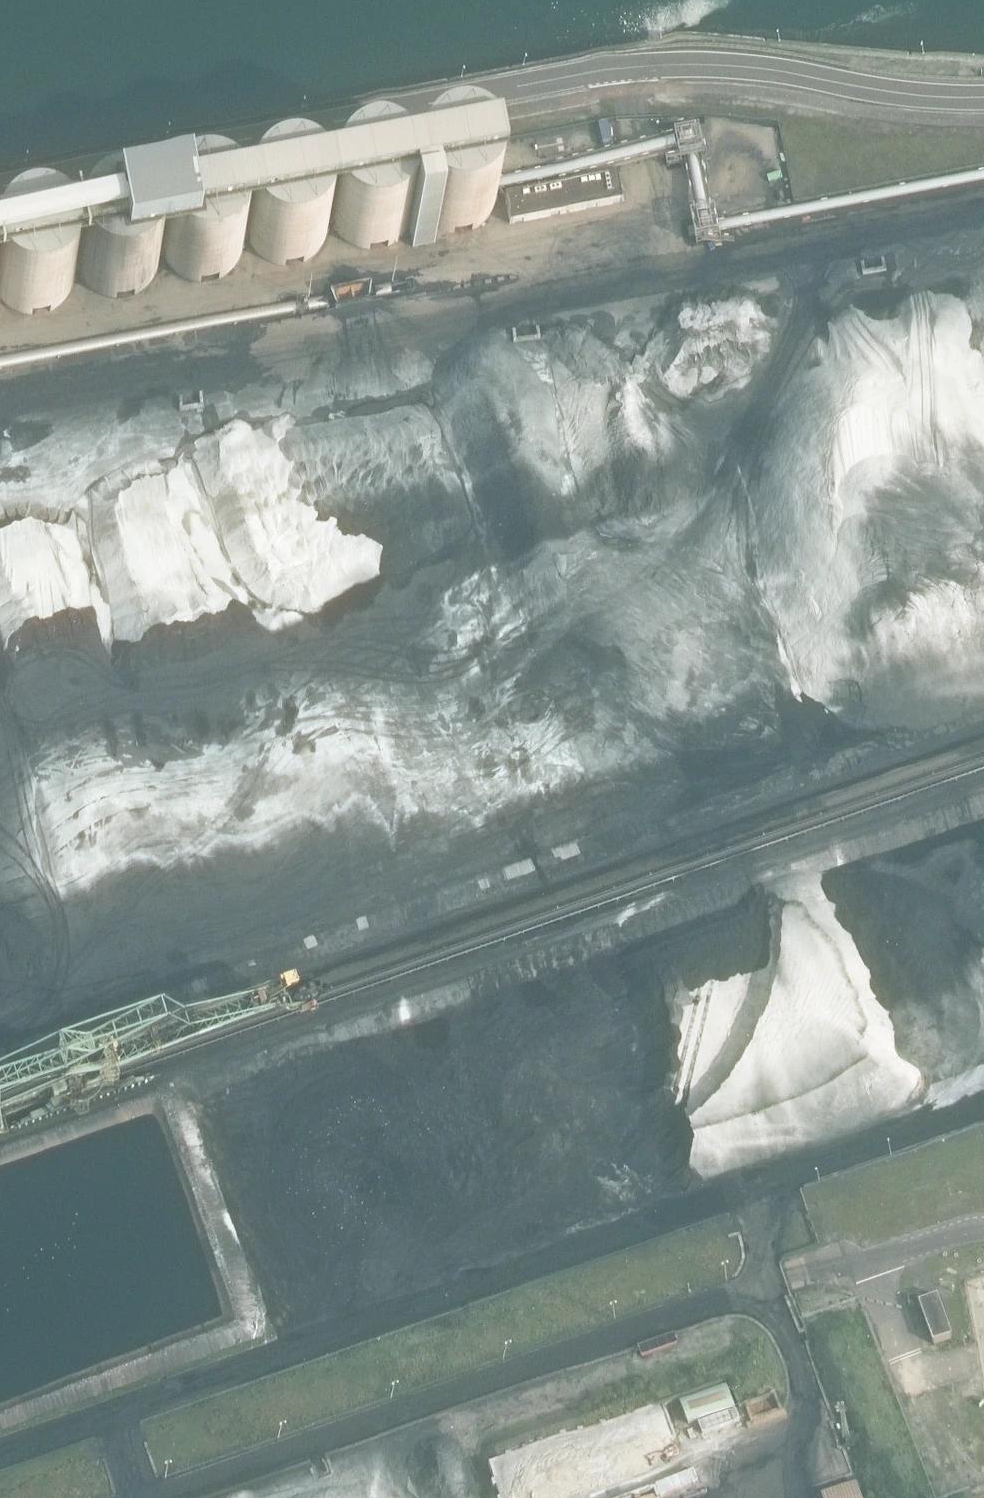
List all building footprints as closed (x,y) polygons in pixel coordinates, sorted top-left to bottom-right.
[(423,217),(425,220),(431,224),(437,228),(443,231),(450,233),(457,233),(464,232),(471,231),(477,228),(483,224),(488,219),(492,213),(495,207),(497,200),(498,193),(498,186),(496,179),(493,172),(489,167),(485,161),(479,157),(473,154),(466,152),(459,151),(452,151),(445,152),(438,155),(432,159),(427,163),(423,169),(419,175),(417,181),(415,188),(415,192),(415,196),(416,200),(417,203),(418,207),(419,210),(421,214),(423,217)] [(400,237),(404,231),(408,226),(410,222),(411,218),(411,214),(412,210),(412,206),(411,202),(410,198),(409,194),(407,190),(404,184),(400,178),(395,174),(389,170),(382,168),(375,167),(368,166),(362,167),(355,169),(349,173),(343,177),(339,182),(335,187),(332,194),(330,200),(330,207),(330,214),(332,221),(335,227),(338,233),(343,238),(349,242),(355,245),(361,247),(368,248),(375,248),(382,247),(388,245),(394,241),(400,237)] [(624,202),(619,174),(504,196),(505,200),(510,224),(624,202)] [(325,228),(324,219),(322,212),(318,204),(313,199),(307,194),(300,190),(293,188),(285,187),(277,187),(269,189),(266,191),(261,194),(255,199),(249,205),(246,212),(244,219),(243,223),(243,228),(243,235),(246,242),(249,250),(254,256),(260,261),(267,265),(271,267),(275,268),(282,269),(287,269),(292,268),(299,266),(306,263),(312,258),(317,252),(321,244),(324,236),(325,228)] [(415,188),(407,190),(409,194),(410,198),(411,202),(412,206),(412,210),(411,214),(411,218),(410,222),(408,226),(413,247),(435,242),(432,231),(428,232),(425,220),(423,217),(421,214),(419,210),(418,207),(417,203),(416,200),(415,196),(415,192),(415,188)] [(240,245),(239,236),(236,229),(232,221),(228,216),(222,211),(215,207),(208,205),(199,204),(191,204),(184,206),(181,208),(176,211),(169,216),(164,222),(161,229),(158,236),(158,240),(157,245),(158,252),(160,259),(164,266),(168,273),(175,278),(181,282),(186,284),(190,285),(197,286),(201,286),(206,285),(214,283),(220,280),(227,275),(232,269),(236,261),(239,253),(240,245)] [(156,260),(155,251),(153,243),(149,236),(144,230),(138,225),(131,222),(124,219),(116,218),(108,219),(100,221),(97,223),(92,225),(86,230),(80,237),(77,243),(75,251),(74,255),(74,260),(74,267),(77,274),(80,281),(85,288),(91,293),(98,297),(102,299),(106,300),(114,301),(118,301),(123,300),(130,298),(137,294),(143,290),(148,284),(152,276),(155,268),(156,260)] [(70,277),(69,268),(67,261),(63,253),(58,248),(52,243),(45,239),(38,237),(30,236),(22,236),(14,238),(11,240),(6,243),(0,248),(0,306),(6,311),(12,314),(17,316),(21,317),(28,318),(32,318),(37,317),(45,315),(51,312),(57,307),(62,301),(67,294),(69,285),(70,278),(70,277)] [(952,1338),(938,1297),(919,1304),(933,1344),(952,1338)] [(688,1425),(735,1408),(726,1383),(679,1400),(688,1425)] [(663,1497),(666,1497),(701,1483),(695,1469),(657,1485),(663,1497)] [(857,1482),(822,1494),(823,1497),(862,1497),(857,1482)]
